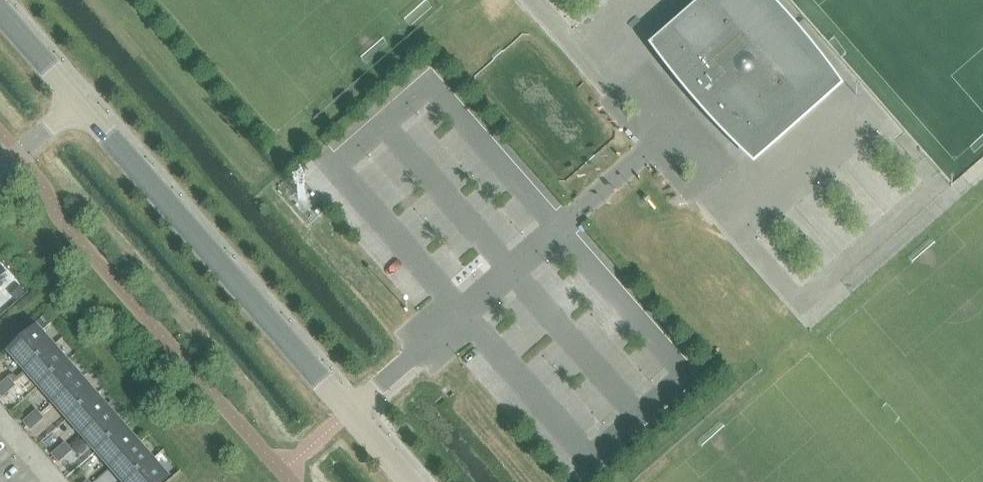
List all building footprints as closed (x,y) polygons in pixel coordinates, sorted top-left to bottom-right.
[(737,0),(715,0),(668,41),(761,146),(820,94),(737,0)] [(0,261),(0,287),(13,275),(0,261)] [(11,294),(16,301),(25,293),(20,286),(11,294)] [(46,317),(35,326),(38,330),(41,333),(51,324),(46,317)] [(11,353),(25,370),(52,346),(41,333),(38,330),(11,353)] [(25,370),(40,386),(67,362),(52,346),(25,370)] [(40,386),(54,402),(81,379),(67,362),(40,386)] [(9,379),(3,384),(9,391),(15,386),(9,379)] [(54,402),(68,419),(95,395),(81,379),(54,402)] [(0,387),(0,394),(3,397),(9,391),(3,384),(0,387)] [(68,419),(83,435),(110,412),(95,395),(68,419)] [(37,411),(31,417),(37,424),(43,418),(37,411)] [(83,435),(97,452),(124,428),(110,412),(83,435)] [(31,417),(25,422),(31,429),(37,424),(31,417)] [(97,452),(111,468),(138,445),(124,428),(97,452)] [(65,444),(59,449),(66,456),(72,451),(65,444)] [(124,481),(129,481),(153,461),(138,445),(111,468),(124,481)] [(59,449),(53,455),(59,462),(66,456),(59,449)] [(129,481),(162,481),(167,477),(153,461),(129,481)]
